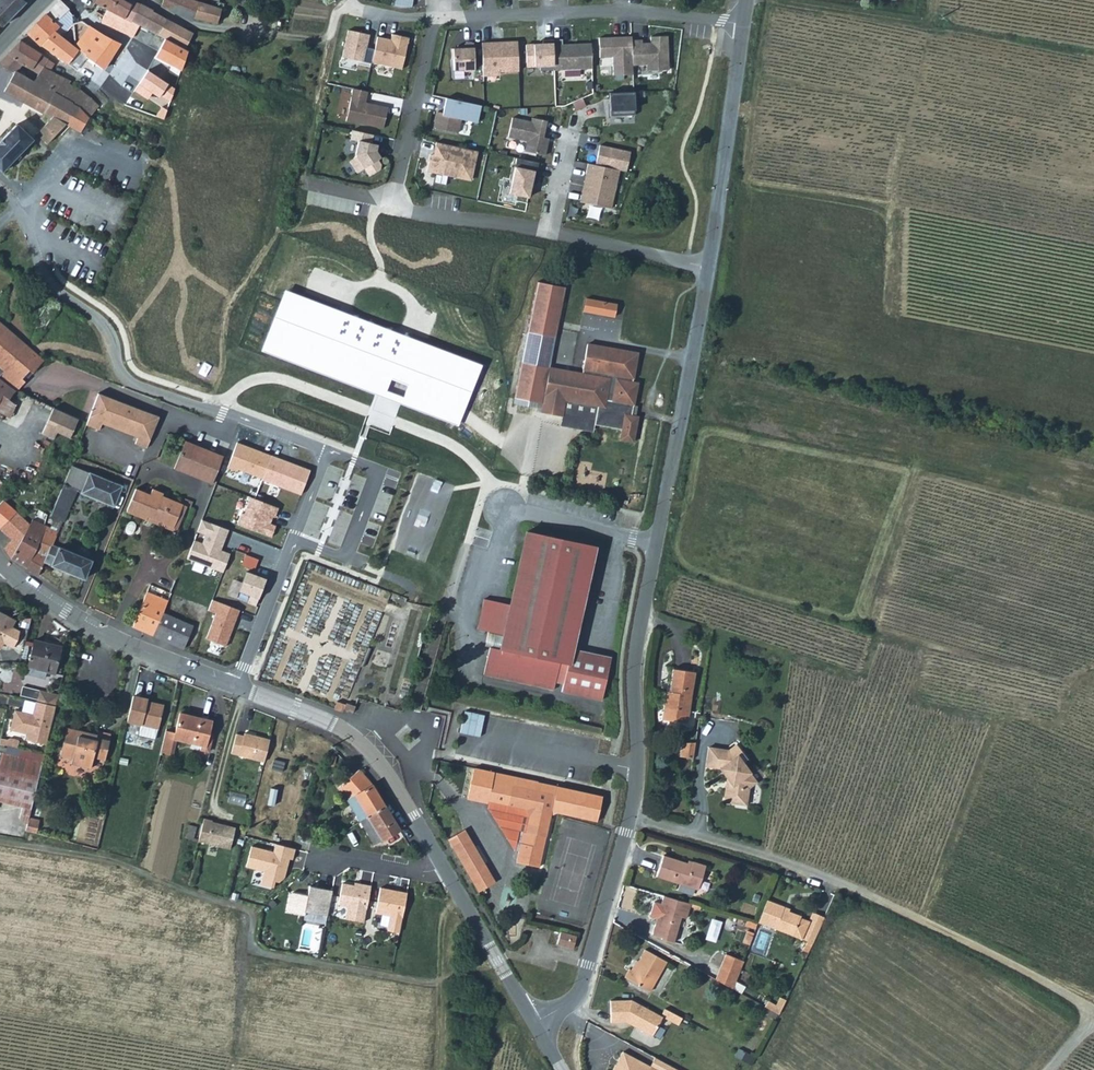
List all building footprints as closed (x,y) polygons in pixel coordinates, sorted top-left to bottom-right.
[(1,24),(24,0),(0,0),(0,23),(1,24)] [(75,44),(59,32),(74,17),(77,15),(61,0),(57,0),(26,30),(37,42),(67,61),(78,46),(75,44)] [(95,1),(107,7),(125,16),(131,2),(128,0),(96,0),(95,1)] [(133,20),(141,2),(137,0),(132,0),(131,2),(125,16),(133,20)] [(195,15),(217,20),(221,5),(205,0),(163,0),(163,1),(183,12),(195,15)] [(103,14),(107,7),(95,1),(92,7),(103,14)] [(140,23),(146,26),(154,8),(141,2),(133,20),(140,23)] [(155,5),(154,8),(146,26),(160,33),(169,13),(155,5)] [(103,14),(101,18),(135,35),(140,23),(133,20),(125,16),(107,7),(103,14)] [(180,20),(169,13),(160,33),(180,44),(192,23),(180,20)] [(77,15),(74,17),(75,44),(78,46),(85,52),(87,53),(95,43),(105,32),(88,23),(77,15)] [(372,62),(375,49),(367,47),(369,34),(348,30),(342,57),(371,63),(372,62)] [(105,32),(95,43),(111,53),(120,40),(105,32)] [(391,40),(377,37),(375,49),(372,62),(402,69),(409,37),(392,34),(391,40)] [(632,40),(632,36),(621,37),(621,40),(611,40),(611,37),(600,38),(601,57),(614,57),(614,75),(633,75),(633,65),(632,40)] [(669,70),(668,36),(650,37),(651,43),(646,43),(646,45),(642,45),(642,43),(642,40),(632,40),(633,65),(647,65),(647,71),(669,70)] [(7,51),(31,67),(41,52),(19,38),(7,51)] [(562,39),(553,40),(554,70),(592,68),(591,43),(576,44),(576,47),(562,48),(562,45),(562,39)] [(554,70),(553,40),(543,40),(543,44),(526,45),(526,66),(540,66),(540,71),(554,70)] [(494,42),(482,43),(483,73),(499,72),(518,71),(517,41),(499,42),(497,44),(494,44),(494,42)] [(101,66),(111,53),(95,43),(87,53),(85,52),(84,53),(101,66)] [(475,71),(473,43),(465,43),(465,45),(457,45),(457,48),(451,48),(452,59),(453,59),(454,70),(464,70),(465,71),(475,71)] [(67,61),(76,67),(84,53),(85,52),(78,46),(67,61)] [(31,67),(7,51),(0,59),(0,62),(12,70),(14,67),(33,78),(38,71),(39,72),(44,63),(51,67),(54,61),(41,52),(31,67)] [(60,92),(67,80),(69,78),(51,67),(44,63),(39,72),(38,71),(33,78),(14,67),(12,70),(14,71),(4,88),(50,115),(35,132),(46,144),(79,109),(73,101),(67,96),(60,92)] [(79,109),(89,118),(97,104),(82,89),(67,80),(60,92),(67,96),(73,101),(79,109)] [(367,91),(353,88),(346,120),(383,128),(388,107),(371,103),(370,105),(365,104),(365,102),(367,91)] [(634,92),(609,93),(610,116),(635,115),(634,92)] [(477,123),(480,105),(446,98),(442,113),(438,112),(434,128),(457,133),(460,119),(477,123)] [(582,99),(572,103),(576,111),(585,106),(582,99)] [(543,137),(547,121),(532,117),(531,121),(512,117),(508,137),(527,141),(524,151),(545,155),(547,146),(545,144),(546,138),(543,137)] [(0,138),(0,167),(3,170),(18,153),(32,137),(16,121),(0,137),(0,138)] [(358,141),(355,154),(357,157),(349,161),(357,173),(364,168),(369,176),(380,169),(381,165),(377,160),(375,155),(376,151),(377,144),(371,143),(373,134),(352,130),(350,139),(358,141)] [(478,151),(436,142),(433,155),(432,162),(429,161),(427,171),(455,177),(455,176),(471,179),(478,151)] [(630,152),(600,145),(595,165),(619,170),(626,172),(630,152)] [(538,162),(517,158),(509,193),(528,197),(532,182),(534,182),(538,162)] [(595,165),(588,163),(586,174),(589,175),(583,203),(611,209),(619,170),(595,165)] [(580,202),(583,203),(589,175),(586,174),(580,202)] [(565,286),(537,281),(528,331),(556,336),(565,286)] [(284,290),(260,352),(458,426),(482,364),(284,290)] [(49,298),(36,317),(46,323),(59,304),(49,298)] [(8,381),(15,386),(16,387),(25,376),(22,374),(29,365),(32,368),(42,355),(0,317),(0,375),(8,381)] [(556,336),(528,331),(524,361),(550,367),(556,336)] [(632,381),(637,352),(587,343),(582,373),(550,367),(524,361),(518,398),(543,402),(541,413),(562,416),(565,399),(598,406),(595,425),(622,429),(620,439),(633,441),(638,416),(635,416),(631,415),(633,404),(637,382),(632,381)] [(4,387),(8,381),(0,375),(0,384),(4,387)] [(4,387),(9,391),(7,394),(9,395),(15,386),(8,381),(4,387)] [(7,394),(9,391),(4,387),(0,384),(0,395),(2,391),(7,394)] [(85,424),(98,429),(100,423),(101,420),(137,433),(133,442),(143,446),(155,416),(98,394),(85,424)] [(565,399),(562,416),(560,426),(593,432),(595,425),(598,406),(565,399)] [(55,408),(43,434),(54,438),(56,432),(70,439),(79,419),(55,408)] [(146,447),(158,417),(155,416),(143,446),(146,447)] [(184,440),(173,468),(212,482),(222,454),(184,440)] [(238,441),(228,467),(262,479),(272,455),(238,441)] [(311,470),(272,455),(262,479),(301,494),(311,470)] [(70,485),(78,466),(71,463),(63,482),(70,485)] [(89,471),(78,466),(70,485),(77,488),(80,489),(89,471)] [(89,471),(80,489),(80,491),(113,505),(121,484),(89,471)] [(55,501),(68,507),(77,488),(70,485),(63,482),(55,501)] [(145,519),(144,522),(146,523),(149,516),(159,490),(152,488),(150,494),(135,488),(125,511),(145,519)] [(178,536),(190,506),(185,504),(162,495),(163,492),(159,490),(149,516),(146,523),(178,536)] [(11,536),(4,544),(11,555),(30,521),(3,497),(0,500),(0,526),(11,536)] [(279,509),(251,498),(245,514),(242,513),(238,524),(271,537),(275,526),(270,524),(273,518),(275,519),(279,509)] [(63,518),(68,507),(55,501),(50,512),(63,518)] [(41,534),(46,522),(33,516),(30,521),(11,555),(26,564),(34,549),(41,534)] [(228,529),(202,519),(197,532),(205,535),(202,542),(195,539),(188,558),(218,570),(224,551),(221,550),(228,529)] [(26,564),(38,572),(44,561),(52,543),(59,527),(46,522),(41,534),(34,549),(26,564)] [(486,593),(479,624),(497,628),(493,642),(492,642),(489,657),(486,670),(600,700),(608,654),(575,648),(596,544),(528,529),(513,599),(486,593)] [(84,578),(92,560),(52,543),(44,561),(84,578)] [(247,571),(239,593),(258,600),(266,578),(247,571)] [(161,613),(167,599),(147,590),(131,626),(152,636),(161,613)] [(213,599),(208,610),(217,613),(207,638),(227,646),(241,610),(213,599)] [(0,610),(0,643),(4,644),(6,640),(16,643),(19,635),(20,626),(12,623),(15,615),(0,610)] [(191,626),(178,619),(161,613),(152,636),(164,641),(182,649),(191,626)] [(23,671),(40,675),(42,668),(50,670),(57,643),(32,636),(23,671)] [(686,713),(689,713),(695,672),(673,669),(669,697),(665,697),(663,709),(667,709),(666,720),(684,722),(686,713)] [(40,689),(37,700),(56,705),(58,694),(40,689)] [(146,701),(147,697),(133,694),(127,719),(158,727),(163,705),(146,701)] [(46,743),(56,705),(37,700),(36,700),(32,713),(15,709),(10,728),(28,733),(26,738),(46,743)] [(347,703),(338,700),(335,708),(343,711),(345,707),(347,703)] [(347,703),(345,707),(354,710),(357,703),(348,700),(347,703)] [(178,713),(174,733),(172,739),(176,740),(199,746),(199,750),(208,752),(211,736),(207,735),(210,721),(178,713)] [(90,767),(92,756),(103,759),(110,732),(97,729),(95,736),(85,733),(84,736),(65,730),(60,754),(71,757),(70,761),(90,767)] [(172,739),(174,733),(166,731),(160,753),(172,756),(176,740),(172,739)] [(264,761),(270,739),(244,732),(238,754),(264,761)] [(9,735),(7,743),(17,745),(19,737),(17,734),(12,733),(9,735)] [(295,738),(287,735),(284,747),(292,749),(295,738)] [(682,743),(680,756),(693,758),(696,742),(682,743)] [(709,747),(706,766),(719,768),(732,786),(725,791),(724,801),(746,805),(747,796),(744,791),(756,782),(742,762),(747,759),(736,745),(729,750),(709,747)] [(39,759),(0,750),(0,798),(21,803),(19,816),(25,820),(29,801),(36,771),(39,759)] [(534,780),(470,766),(464,796),(478,800),(480,790),(485,791),(484,798),(485,798),(521,806),(525,811),(521,829),(519,829),(514,849),(512,860),(535,865),(547,812),(553,810),(594,819),(599,794),(553,784),(551,792),(532,788),(534,780)] [(359,770),(339,786),(348,798),(354,797),(361,809),(364,813),(368,817),(385,804),(369,783),(359,770)] [(521,806),(485,798),(483,805),(510,848),(514,849),(519,829),(521,829),(525,811),(521,806)] [(385,804),(368,817),(380,841),(400,827),(385,804)] [(26,820),(24,828),(35,831),(38,818),(27,815),(26,820)] [(203,818),(197,841),(229,848),(235,827),(211,821),(212,820),(203,818)] [(475,863),(473,860),(464,843),(462,839),(449,847),(463,870),(466,868),(475,863)] [(292,859),(295,848),(275,843),(273,851),(251,845),(246,866),(264,871),(261,883),(273,887),(284,876),(288,863),(286,863),(287,857),(292,859)] [(698,889),(706,864),(694,860),(693,863),(664,854),(657,876),(698,889)] [(478,868),(475,863),(466,868),(463,870),(465,875),(473,871),(478,868)] [(478,868),(473,871),(465,875),(477,894),(489,887),(482,875),(478,868)] [(364,922),(371,885),(361,883),(361,886),(354,885),(342,883),(338,904),(348,906),(345,918),(364,922)] [(327,917),(333,891),(310,886),(308,895),(293,892),(290,894),(287,912),(305,915),(305,912),(327,917)] [(400,932),(407,892),(380,887),(376,913),(390,916),(388,930),(400,932)] [(690,902),(663,894),(660,903),(663,904),(659,918),(656,917),(652,934),(660,937),(660,938),(672,942),(680,916),(685,918),(690,902)] [(767,899),(758,922),(793,936),(812,943),(824,917),(812,912),(808,921),(800,917),(801,915),(783,909),(784,906),(767,899)] [(739,940),(745,943),(752,929),(746,926),(739,940)] [(557,941),(574,946),(577,935),(561,931),(557,941)] [(650,991),(666,961),(645,949),(633,970),(629,968),(624,976),(650,991)] [(715,979),(732,989),(743,961),(725,954),(715,979)] [(652,1035),(662,1016),(630,998),(610,999),(610,1020),(633,1020),(633,1024),(652,1035)] [(786,1000),(781,998),(777,1006),(782,1008),(786,1000)] [(768,1001),(764,1007),(779,1015),(782,1008),(777,1006),(768,1001)] [(681,1017),(664,1007),(661,1012),(665,1015),(664,1017),(677,1024),(681,1017)] [(751,1055),(740,1049),(736,1056),(747,1062),(751,1055)] [(656,1056),(651,1065),(623,1050),(613,1069),(683,1069),(656,1056)]
